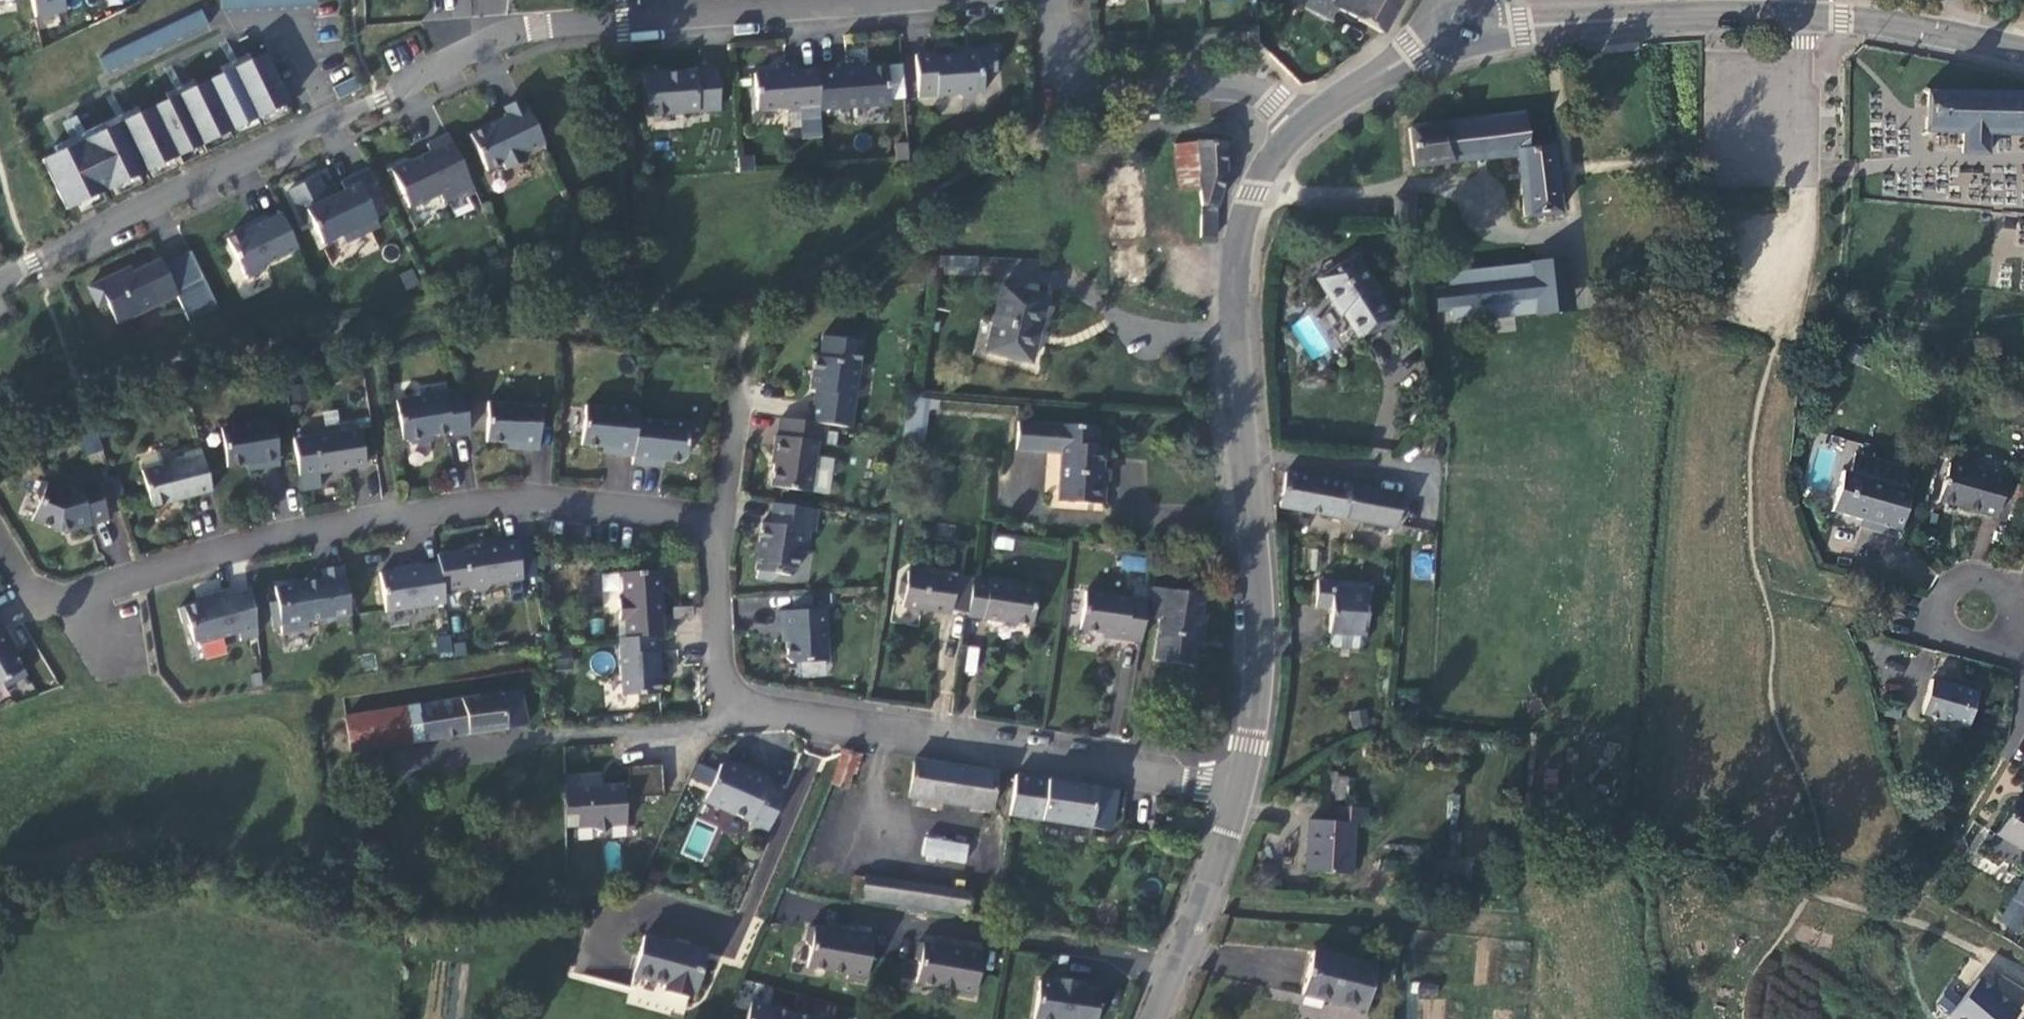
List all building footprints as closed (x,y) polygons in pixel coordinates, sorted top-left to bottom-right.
[(29,20),(66,10),(63,0),(25,0),(29,20)] [(221,12),(318,7),(318,0),(220,0),(221,12)] [(1309,16),(1331,34),(1341,22),(1378,50),(1402,19),(1417,0),(1322,0),(1309,16)] [(199,10),(97,57),(103,74),(206,24),(199,10)] [(262,52),(34,155),(63,221),(288,112),(262,52)] [(947,62),(927,64),(931,107),(970,104),(974,107),(988,106),(991,102),(996,102),(994,82),(1008,80),(1006,57),(982,59),(983,63),(948,66),(947,62)] [(849,78),(825,80),(828,116),(828,119),(898,114),(895,75),(868,77),(867,68),(848,69),(849,78)] [(808,118),(828,116),(825,80),(825,79),(805,81),(805,73),(786,75),(787,82),(763,84),(766,121),(791,119),(796,122),(808,121),(808,118)] [(727,120),(723,79),(706,81),(706,85),(691,87),(690,82),(670,84),(670,80),(654,82),(655,86),(650,86),(654,127),(681,124),(680,120),(703,118),(703,122),(727,120)] [(1526,90),(1522,79),(1510,82),(1515,94),(1526,90)] [(1507,96),(1515,94),(1510,82),(1503,85),(1507,96)] [(522,104),(464,128),(482,176),(545,151),(522,104)] [(1523,110),(1412,124),(1413,165),(1515,155),(1526,217),(1565,212),(1554,145),(1529,147),(1523,110)] [(1936,112),(1935,152),(1963,155),(1963,182),(2003,184),(2005,158),(2023,159),(2023,118),(1936,112)] [(828,116),(808,118),(808,121),(809,128),(829,127),(828,119),(828,116)] [(448,137),(385,164),(410,227),(476,191),(448,137)] [(1172,173),(1188,175),(1188,145),(1172,142),(1172,173)] [(1194,232),(1214,235),(1214,217),(1220,176),(1223,153),(1192,146),(1193,176),(1194,232)] [(317,179),(282,188),(320,251),(389,212),(363,168),(323,192),(317,179)] [(1115,168),(1114,193),(1102,193),(1100,243),(1111,244),(1111,250),(1149,252),(1153,170),(1115,168)] [(276,210),(215,233),(241,283),(298,250),(276,210)] [(159,258),(82,287),(104,330),(173,300),(188,323),(218,306),(189,251),(160,260),(159,258)] [(1393,315),(1354,254),(1318,277),(1344,318),(1347,316),(1360,336),(1393,315)] [(1557,310),(1551,260),(1447,272),(1449,286),(1439,287),(1441,308),(1474,304),(1475,318),(1557,310)] [(1035,361),(1048,298),(1002,289),(990,352),(1035,361)] [(721,332),(702,331),(702,341),(720,342),(721,332)] [(820,395),(815,428),(832,430),(855,434),(868,339),(846,336),(845,343),(828,340),(825,362),(820,361),(815,394),(820,395)] [(458,443),(476,440),(470,398),(452,401),(450,393),(432,396),(425,405),(403,408),(409,446),(415,451),(426,451),(433,443),(457,440),(458,443)] [(925,441),(930,402),(915,400),(909,439),(925,441)] [(546,413),(495,410),(493,451),(524,453),(524,459),(544,460),(546,413)] [(618,463),(641,464),(644,425),(645,417),(592,412),(588,452),(619,455),(618,463)] [(830,449),(832,430),(815,428),(786,424),(784,438),(780,442),(777,468),(780,468),(776,491),(815,497),(822,448),(830,449)] [(280,425),(227,433),(233,473),(265,468),(266,474),(287,471),(280,425)] [(695,429),(644,425),(641,464),(640,471),(659,473),(659,467),(686,469),(692,464),(695,429)] [(85,460),(103,457),(98,431),(81,434),(85,460)] [(1115,441),(1044,432),(1041,460),(1077,464),(1072,512),(1115,516),(1121,459),(1114,458),(1115,441)] [(325,480),(372,473),(367,436),(300,446),(308,498),(327,495),(325,480)] [(157,514),(218,498),(207,455),(188,459),(189,463),(176,466),(170,471),(148,477),(157,514)] [(1913,483),(1859,469),(1853,490),(1844,488),(1837,511),(1848,514),(1845,527),(1863,532),(1873,534),(1870,547),(1898,554),(1901,544),(1904,544),(1914,506),(1908,504),(1913,483)] [(128,518),(118,484),(87,494),(86,491),(68,496),(49,488),(43,502),(45,509),(39,528),(65,539),(78,535),(79,539),(116,528),(114,522),(128,518)] [(2003,534),(2012,498),(1956,484),(1947,520),(2003,534)] [(1298,522),(1386,541),(1394,506),(1305,487),(1298,522)] [(1416,511),(1394,506),(1386,541),(1409,546),(1416,511)] [(820,539),(824,517),(780,511),(777,531),(768,530),(762,577),(764,577),(762,586),(775,588),(785,582),(796,583),(803,580),(806,560),(812,561),(815,539),(820,539)] [(1834,525),(1845,527),(1848,514),(1837,511),(1834,525)] [(1860,544),(1870,547),(1873,534),(1863,532),(1860,544)] [(529,590),(525,553),(513,555),(508,552),(485,555),(481,559),(470,560),(474,596),(481,602),(492,601),(499,594),(529,590)] [(602,573),(603,592),(622,591),(620,572),(602,573)] [(391,623),(452,614),(446,574),(428,577),(428,573),(412,576),(408,579),(386,583),(391,623)] [(312,630),(357,624),(349,575),(327,578),(328,587),(322,588),(322,592),(315,593),(314,589),(280,594),(282,609),(275,610),(278,635),(285,634),(286,641),(313,637),(312,630)] [(953,622),(974,625),(980,586),(980,584),(967,582),(963,585),(913,577),(911,590),(902,597),(900,608),(905,613),(904,619),(946,625),(953,622)] [(633,632),(634,648),(664,645),(676,644),(674,626),(670,627),(666,582),(629,585),(631,609),(625,610),(627,632),(633,632)] [(1002,590),(980,586),(974,625),(974,628),(1037,637),(1043,597),(1023,594),(1024,589),(1007,586),(1002,590)] [(245,647),(264,642),(256,596),(235,601),(235,598),(215,602),(216,607),(183,614),(186,626),(194,634),(195,644),(204,650),(243,639),(245,647)] [(1344,624),(1343,645),(1342,655),(1348,660),(1368,660),(1375,657),(1376,647),(1378,608),(1346,606),(1346,596),(1329,596),(1328,623),(1344,624)] [(1200,607),(1155,599),(1153,614),(1150,635),(1163,638),(1157,676),(1192,682),(1195,662),(1197,649),(1205,651),(1209,626),(1203,625),(1205,612),(1200,607)] [(1110,654),(1146,659),(1150,635),(1153,614),(1091,604),(1085,642),(1112,646),(1110,654)] [(831,616),(785,618),(786,639),(792,639),(793,666),(799,670),(834,669),(831,616)] [(9,685),(12,691),(32,679),(16,651),(20,649),(11,633),(7,635),(0,623),(0,691),(9,685)] [(665,660),(664,645),(634,648),(628,648),(633,706),(670,703),(669,684),(670,680),(669,665),(665,660)] [(968,646),(965,674),(977,675),(979,647),(968,646)] [(1203,663),(1205,651),(1197,649),(1195,662),(1203,663)] [(353,764),(532,738),(528,700),(407,719),(408,728),(348,739),(353,764)] [(1979,747),(1987,718),(1943,706),(1935,734),(1979,747)] [(1366,709),(1348,711),(1351,728),(1369,725),(1366,709)] [(407,719),(346,728),(348,739),(408,728),(407,719)] [(851,793),(863,756),(847,753),(836,787),(851,793)] [(768,777),(723,760),(707,803),(752,820),(763,790),(768,777)] [(697,761),(688,784),(707,791),(715,769),(697,761)] [(629,765),(630,795),(663,794),(662,764),(629,765)] [(991,814),(997,776),(917,765),(911,802),(991,814)] [(601,772),(567,775),(571,827),(626,823),(623,782),(602,784),(601,772)] [(1344,798),(1349,777),(1336,774),(1331,795),(1344,798)] [(1113,834),(1120,794),(1023,780),(1017,818),(1113,834)] [(783,797),(763,790),(752,820),(750,825),(770,832),(783,797)] [(1310,883),(1358,888),(1362,838),(1376,839),(1378,820),(1343,816),(1341,834),(1314,832),(1310,883)] [(2007,854),(2023,864),(2023,824),(2007,854)] [(924,837),(922,859),(966,863),(968,841),(924,837)] [(904,905),(903,913),(929,917),(930,909),(972,915),(975,893),(868,878),(865,899),(904,905)] [(842,936),(813,931),(810,947),(814,952),(811,971),(852,978),(851,983),(868,986),(869,981),(871,981),(877,942),(876,942),(876,939),(843,934),(842,936)] [(978,996),(979,996),(986,957),(985,956),(985,954),(952,948),(951,951),(922,946),(920,962),(924,967),(920,986),(961,993),(960,997),(977,1000),(978,996)] [(709,959),(648,947),(636,1001),(693,1013),(695,1002),(701,998),(709,959)] [(1303,1003),(1356,1018),(1368,1018),(1377,985),(1315,965),(1303,1003)] [(1105,991),(1087,989),(1088,984),(1070,982),(1069,986),(1044,983),(1039,1018),(1101,1018),(1105,991)] [(2016,1012),(1978,985),(1954,1018),(2011,1018),(2016,1012)] [(1426,1018),(1444,1018),(1442,1018),(1444,1001),(1428,999),(1426,1018)] [(756,1007),(753,1018),(802,1018),(756,1007)]
